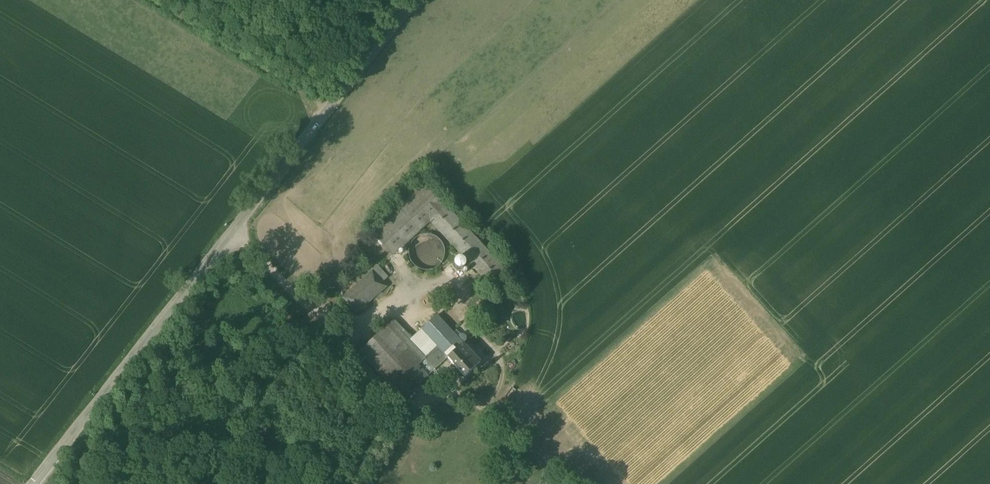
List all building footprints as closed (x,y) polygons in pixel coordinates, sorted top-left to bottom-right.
[(446,206),(425,184),(372,232),(393,255),(430,221),(446,206)] [(446,206),(430,221),(489,283),(504,269),(446,206)] [(443,259),(445,252),(443,245),(439,240),(433,236),(426,235),(420,236),(414,240),(410,246),(409,253),(410,259),(414,265),(420,269),(427,270),(434,269),(439,265),(443,259)] [(465,266),(466,264),(465,261),(464,259),(462,258),(460,258),(457,258),(455,259),(454,261),(454,264),(454,266),(456,268),(458,269),(460,270),(462,269),(464,268),(465,266)] [(373,272),(342,298),(356,313),(386,286),(373,272)] [(463,344),(437,316),(421,330),(436,346),(448,358),(463,344)] [(418,363),(385,329),(360,353),(404,399),(429,375),(418,363)] [(480,362),(463,344),(448,358),(465,377),(473,369),(480,362)] [(436,346),(418,363),(429,375),(448,358),(436,346)]
